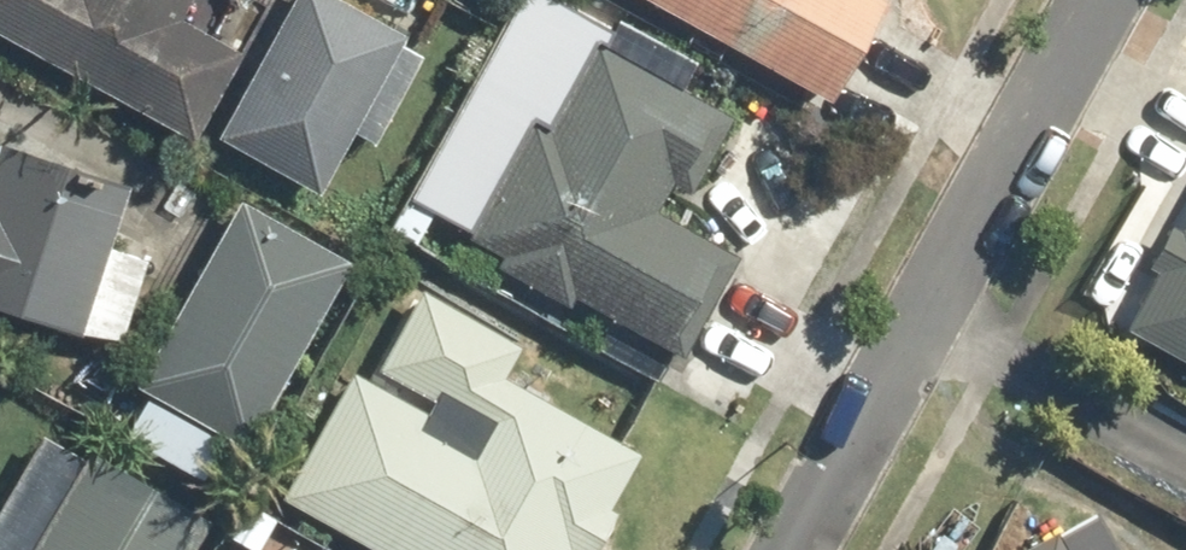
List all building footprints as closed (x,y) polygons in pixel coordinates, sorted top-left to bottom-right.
[(183,130),(228,53),(176,23),(188,0),(0,0),(0,25),(183,130)] [(319,190),(406,31),(349,0),(294,0),(220,136),(319,190)] [(837,89),(885,0),(670,0),(837,89)] [(677,356),(732,255),(655,213),(673,182),(696,193),(735,114),(597,45),(570,98),(567,97),(536,150),(527,144),(472,245),(677,356)] [(112,226),(127,181),(0,140),(0,306),(85,330),(114,227),(112,226)] [(138,376),(249,439),(351,260),(240,196),(138,376)] [(1171,251),(1174,253),(1131,326),(1185,358),(1185,224),(1171,251)] [(651,457),(503,371),(464,438),(354,373),(284,490),(385,549),(597,549),(651,457)] [(37,549),(191,549),(214,509),(94,444),(37,549)] [(1065,549),(1115,549),(1103,529),(1065,549)]
